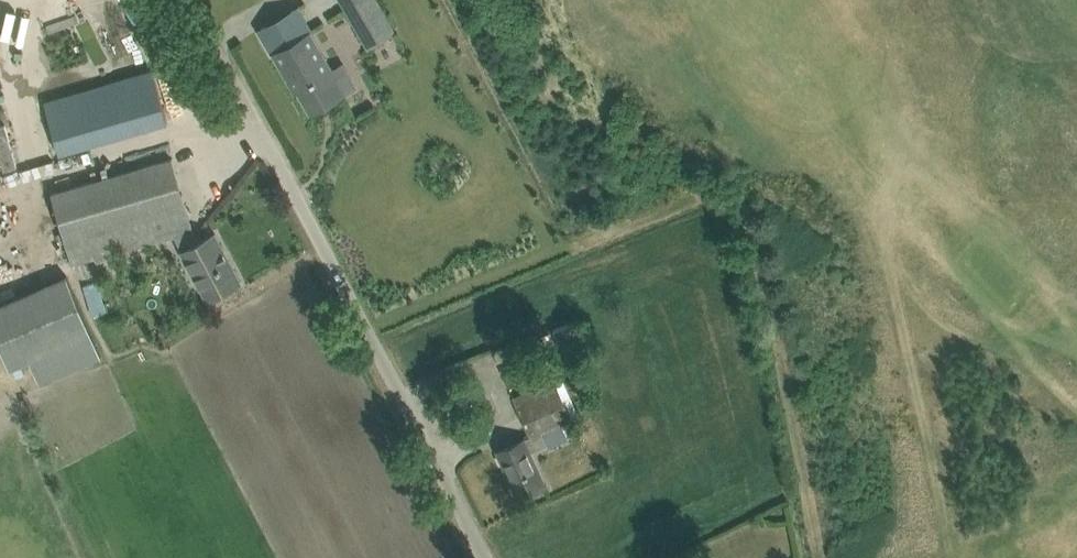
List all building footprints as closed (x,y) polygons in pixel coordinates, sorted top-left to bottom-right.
[(347,11),(366,0),(340,0),(347,11)] [(369,48),(397,32),(378,0),(366,0),(347,11),(369,48)] [(277,19),(258,30),(273,55),(274,54),(296,91),(298,90),(311,112),(330,102),(344,94),(332,75),(336,72),(321,50),(309,31),(313,29),(299,7),(277,19)] [(153,69),(45,100),(60,151),(168,120),(153,69)] [(4,169),(16,166),(5,123),(0,124),(0,154),(4,169)] [(151,164),(51,192),(72,264),(173,235),(208,300),(222,292),(241,282),(215,233),(199,241),(192,229),(193,229),(172,157),(151,164)] [(102,356),(67,274),(0,302),(0,343),(10,366),(30,358),(40,382),(102,356)] [(518,497),(538,488),(546,485),(531,453),(548,445),(546,441),(565,433),(559,420),(568,416),(554,387),(515,405),(529,435),(525,439),(517,442),(497,451),(518,497)] [(473,401),(455,405),(458,419),(476,415),(473,401)]
